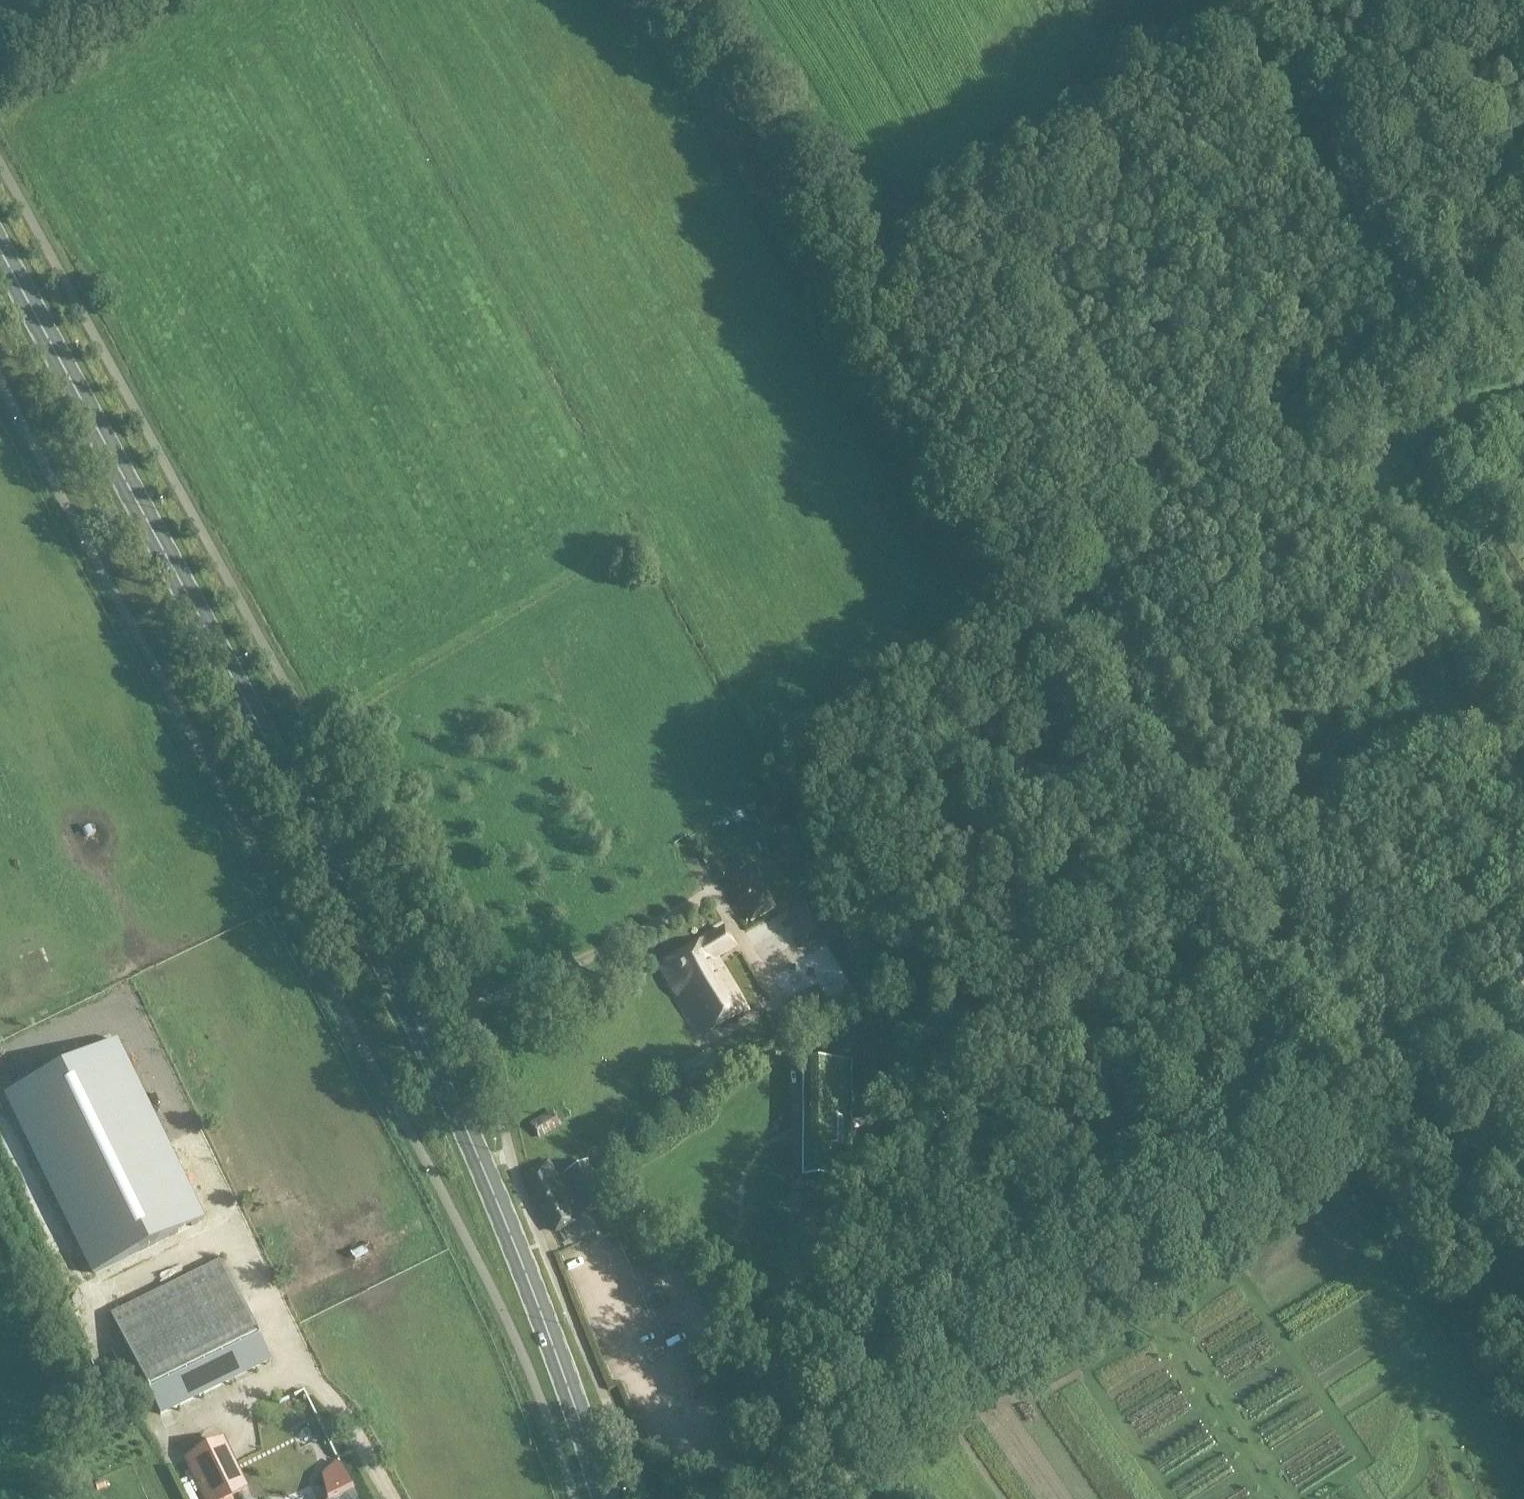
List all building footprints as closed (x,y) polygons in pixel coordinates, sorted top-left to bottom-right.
[(785,823),(778,827),(782,834),(789,829),(785,823)] [(729,880),(751,922),(775,909),(753,867),(729,880)] [(831,901),(790,912),(797,946),(840,936),(831,901)] [(716,958),(735,947),(724,930),(660,968),(664,973),(673,990),(682,1000),(704,1035),(748,1011),(716,958)] [(779,1001),(802,997),(796,968),(773,972),(779,1001)] [(460,1037),(468,1053),(476,1048),(467,1033),(460,1037)] [(95,1274),(203,1221),(197,1210),(115,1042),(7,1094),(95,1274)] [(809,1148),(809,1179),(848,1179),(849,1159),(846,1159),(847,1141),(849,1141),(849,1062),(837,1062),(837,1069),(828,1069),(828,1062),(809,1062),(809,1132),(811,1132),(811,1148),(809,1148)] [(554,1116),(532,1127),(540,1144),(562,1133),(554,1116)] [(556,1232),(580,1220),(548,1161),(525,1174),(556,1232)] [(587,1211),(607,1200),(587,1164),(568,1174),(587,1211)] [(56,1223),(43,1230),(48,1240),(61,1234),(56,1223)] [(114,1319),(161,1415),(271,1361),(224,1265),(223,1265),(223,1266),(115,1319),(114,1319)] [(187,1459),(206,1498),(232,1498),(231,1496),(244,1490),(220,1442),(187,1459)] [(342,1466),(336,1463),(323,1476),(328,1498),(358,1498),(342,1466)] [(995,1469),(993,1478),(1009,1483),(1011,1474),(995,1469)]
